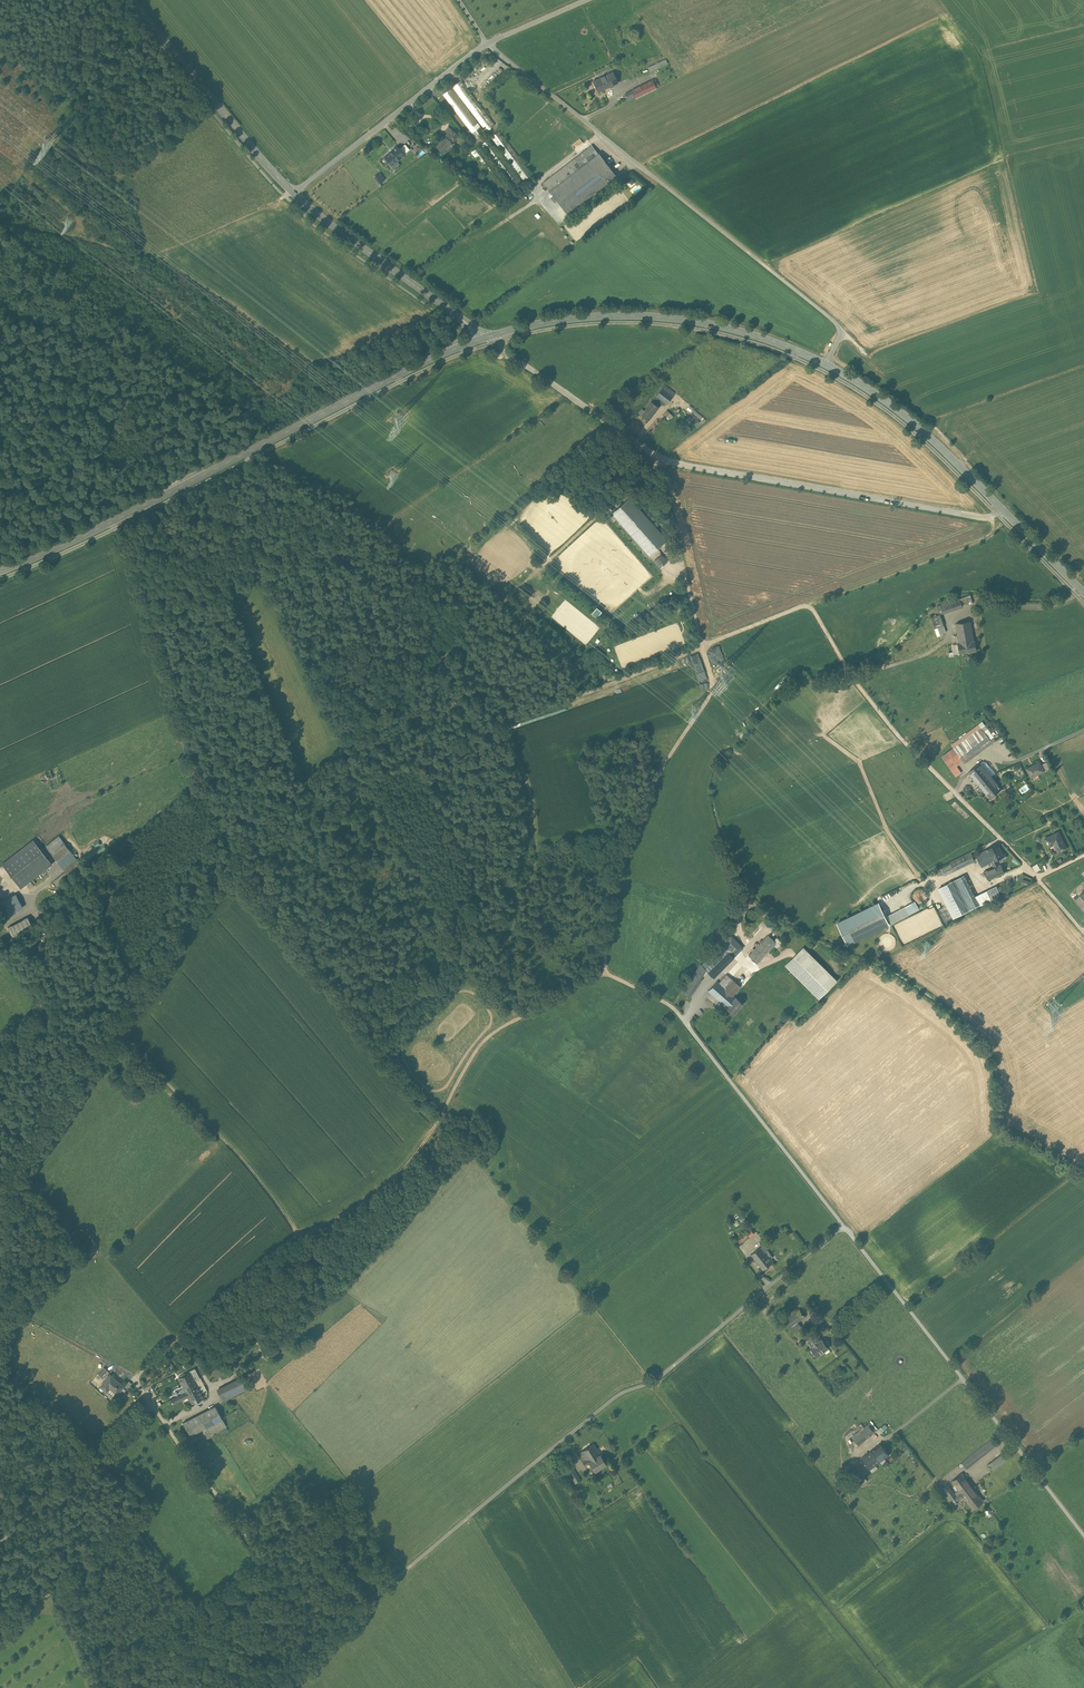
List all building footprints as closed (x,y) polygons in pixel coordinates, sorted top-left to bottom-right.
[(666,60),(648,68),(650,73),(668,64),(666,60)] [(613,72),(592,82),(598,94),(604,91),(619,84),(613,72)] [(653,80),(625,93),(629,101),(657,87),(653,80)] [(495,124),(461,81),(453,87),(486,131),(495,124)] [(452,87),(443,94),(476,138),(485,132),(452,87)] [(413,120),(410,125),(417,131),(421,126),(413,120)] [(438,122),(431,130),(434,134),(442,126),(438,122)] [(451,129),(445,136),(453,143),(459,136),(451,129)] [(534,176),(500,130),(491,137),(525,183),(534,176)] [(445,136),(436,146),(444,153),(453,143),(445,136)] [(523,182),(489,138),(481,144),(514,189),(523,182)] [(405,144),(400,149),(404,154),(410,149),(405,144)] [(592,145),(544,182),(569,214),(617,177),(592,145)] [(397,146),(384,157),(392,166),(405,155),(404,154),(400,149),(397,146)] [(387,182),(381,175),(377,179),(383,185),(387,182)] [(637,186),(639,185),(635,181),(630,185),(633,188),(631,190),(634,193),(639,189),(637,186)] [(664,385),(655,396),(666,404),(675,393),(664,385)] [(659,408),(651,401),(644,410),(641,408),(638,413),(649,421),(659,408)] [(667,410),(663,415),(668,421),(673,416),(667,410)] [(706,421),(703,418),(701,420),(695,426),(697,428),(706,421)] [(629,497),(610,513),(649,556),(667,540),(629,497)] [(661,554),(651,562),(658,570),(667,561),(661,554)] [(970,595),(960,598),(963,606),(973,603),(970,595)] [(960,598),(940,605),(943,613),(943,614),(963,607),(963,606),(960,598)] [(594,607),(590,612),(595,616),(599,611),(594,607)] [(937,626),(943,624),(940,614),(939,614),(931,617),(934,627),(937,626)] [(970,621),(955,623),(958,642),(957,642),(957,644),(959,653),(976,651),(975,639),(973,639),(970,621)] [(943,624),(937,626),(940,635),(943,634),(943,633),(946,632),(943,624)] [(982,720),(950,744),(953,747),(963,761),(995,737),(982,720)] [(963,761),(953,747),(941,755),(956,776),(962,772),(957,765),(963,761)] [(1040,760),(1025,767),(1030,777),(1045,770),(1042,763),(1040,760)] [(1010,767),(1014,772),(1022,766),(1019,761),(1010,767)] [(970,772),(991,798),(1002,788),(981,762),(970,772)] [(1059,829),(1043,837),(1048,847),(1053,844),(1057,853),(1068,848),(1059,829)] [(81,865),(59,836),(47,846),(68,874),(81,865)] [(3,865),(21,888),(51,863),(33,841),(3,865)] [(997,858),(1006,855),(1000,841),(990,845),(996,859),(997,858)] [(996,859),(990,845),(977,851),(983,865),(991,861),(996,859)] [(972,850),(950,860),(951,861),(954,869),(976,858),(972,850)] [(999,864),(997,858),(996,859),(991,861),(993,867),(999,864)] [(954,869),(951,861),(942,865),(946,873),(954,869)] [(993,867),(985,870),(988,878),(1006,870),(1003,863),(999,864),(993,867)] [(1037,863),(1032,866),(1035,872),(1041,869),(1037,863)] [(966,873),(943,883),(957,912),(978,902),(979,902),(975,893),(966,873)] [(912,896),(912,899),(913,901),(915,903),(917,904),(919,905),(922,904),(925,903),(927,900),(928,897),(928,894),(926,891),(924,889),(921,888),(917,889),(915,890),(913,891),(912,894),(912,896)] [(987,888),(975,893),(979,902),(978,902),(979,905),(993,898),(987,888)] [(1076,900),(1083,909),(1083,893),(1076,900)] [(19,905),(13,897),(0,906),(0,909),(4,915),(19,905)] [(879,898),(837,919),(849,944),(890,924),(879,898)] [(916,910),(912,901),(888,913),(892,922),(916,910)] [(746,914),(746,917),(748,919),(750,920),(752,921),(755,920),(757,919),(759,916),(759,913),(758,911),(756,909),(753,908),(751,908),(749,909),(747,910),(746,912),(746,914)] [(33,927),(28,917),(8,927),(13,937),(33,927)] [(768,933),(749,954),(758,963),(777,941),(768,933)] [(735,939),(743,946),(745,944),(737,936),(735,939)] [(723,944),(704,964),(707,967),(716,975),(743,946),(735,939),(733,937),(725,945),(723,944)] [(804,946),(786,964),(821,998),(839,979),(804,946)] [(703,963),(698,971),(704,975),(705,973),(704,972),(707,967),(704,964),(703,963)] [(684,990),(690,995),(704,975),(698,971),(684,990)] [(708,988),(726,1004),(736,993),(735,991),(741,984),(727,971),(719,979),(717,978),(708,988)] [(736,993),(726,1004),(734,1011),(745,999),(737,993),(736,993)] [(751,1229),(738,1241),(741,1245),(755,1233),(751,1229)] [(764,1245),(751,1255),(763,1270),(773,1262),(769,1256),(771,1255),(764,1245)] [(800,1308),(786,1318),(792,1325),(805,1315),(800,1308)] [(812,1325),(801,1333),(818,1355),(829,1347),(822,1338),(822,1339),(812,1325)] [(101,1376),(107,1370),(103,1366),(98,1373),(101,1376)] [(211,1370),(214,1377),(223,1374),(220,1366),(211,1370)] [(195,1380),(191,1371),(178,1378),(182,1386),(195,1380)] [(117,1396),(125,1387),(110,1375),(99,1388),(106,1394),(109,1390),(117,1396)] [(240,1378),(216,1390),(223,1403),(246,1391),(240,1378)] [(200,1388),(195,1380),(182,1386),(187,1395),(200,1388)] [(204,1397),(200,1388),(187,1395),(191,1404),(204,1397)] [(215,1407),(182,1424),(190,1438),(203,1431),(207,1438),(225,1428),(215,1407)] [(862,1423),(850,1433),(859,1445),(878,1430),(871,1422),(865,1427),(862,1423)] [(994,1440),(964,1463),(969,1469),(998,1445),(994,1440)] [(881,1443),(861,1458),(870,1469),(889,1454),(881,1443)] [(595,1471),(607,1464),(594,1445),(583,1452),(587,1459),(590,1463),(595,1471)] [(1002,1454),(989,1465),(993,1470),(1007,1460),(1002,1454)] [(580,1480),(569,1462),(562,1466),(569,1476),(570,1475),(575,1484),(580,1480)] [(857,1469),(853,1473),(858,1479),(863,1475),(857,1469)] [(963,1473),(953,1481),(962,1492),(966,1497),(976,1509),(986,1501),(963,1473)] [(949,1485),(945,1488),(957,1504),(966,1497),(962,1492),(958,1496),(949,1485)]
